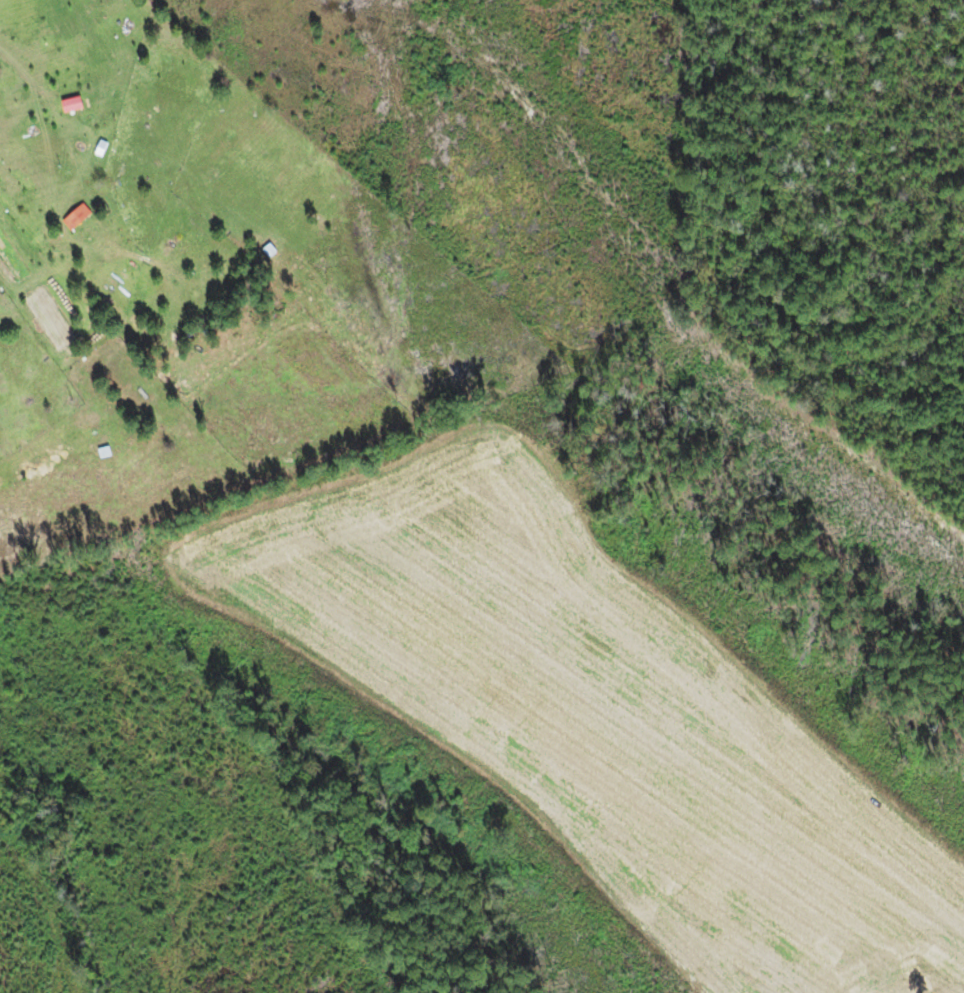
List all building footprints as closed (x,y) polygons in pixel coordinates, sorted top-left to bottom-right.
[(82,123),(125,111),(121,94),(77,106),(82,123)]
